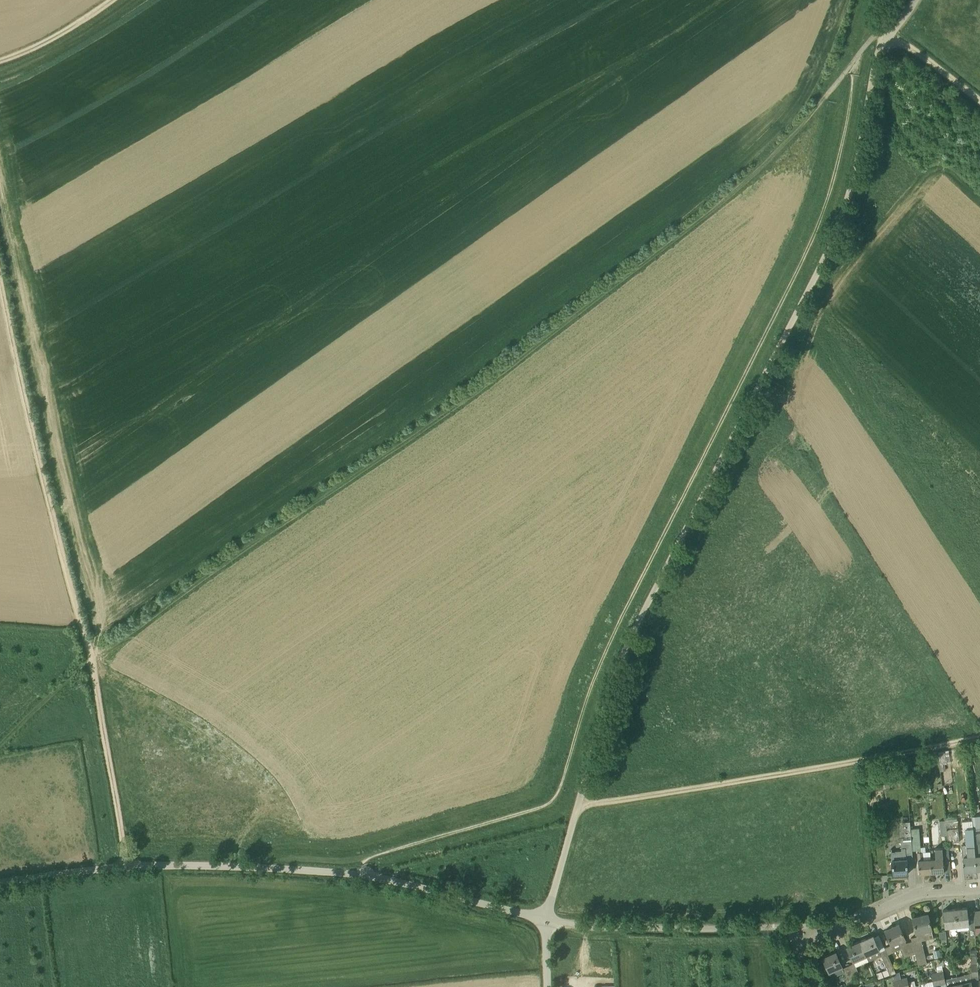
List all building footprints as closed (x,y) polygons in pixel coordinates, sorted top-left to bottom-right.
[(945,751),(939,752),(940,764),(947,764),(945,751)] [(979,825),(979,808),(972,809),(972,825),(979,825)] [(957,818),(946,819),(946,829),(947,840),(947,843),(959,841),(957,818)] [(891,851),(892,860),(893,875),(908,874),(907,861),(912,861),(912,850),(910,828),(910,821),(902,822),(899,825),(901,850),(891,851)] [(910,828),(912,850),(920,850),(919,828),(910,828)] [(976,856),(974,837),(973,829),(964,829),(965,846),(961,846),(962,858),(963,858),(964,870),(976,869),(976,870),(976,856)] [(950,870),(948,850),(948,847),(935,848),(936,858),(930,859),(931,872),(944,871),(944,870),(950,870)] [(930,851),(924,852),(917,852),(919,873),(931,872),(930,859),(930,851)] [(955,909),(957,926),(967,925),(968,936),(975,935),(975,928),(974,925),(973,911),(968,912),(967,907),(955,909)] [(945,927),(950,927),(957,926),(955,909),(943,910),(945,927)] [(934,937),(931,928),(928,914),(912,917),(916,932),(917,936),(911,937),(912,941),(914,951),(915,953),(918,962),(919,965),(927,961),(922,940),(934,937)] [(901,948),(903,957),(915,953),(914,951),(912,941),(906,942),(899,924),(885,930),(891,944),(885,947),(885,949),(888,954),(901,948)] [(939,932),(940,940),(940,945),(947,944),(945,931),(939,932)] [(888,954),(885,949),(880,951),(873,935),(860,941),(866,955),(868,961),(882,955),(890,974),(896,972),(888,954)] [(853,961),(866,955),(860,941),(847,946),(853,961)] [(856,980),(854,976),(849,965),(843,968),(836,951),(823,957),(832,977),(844,971),(848,979),(846,979),(848,984),(856,980)] [(958,983),(959,986),(972,986),(971,981),(978,979),(977,955),(970,955),(971,972),(972,980),(958,983)] [(854,963),(849,965),(854,976),(859,974),(854,963)] [(934,985),(940,984),(937,972),(931,973),(934,985)] [(901,979),(903,986),(910,986),(908,977),(901,979)] [(901,979),(894,980),(895,986),(903,986),(901,979)]
